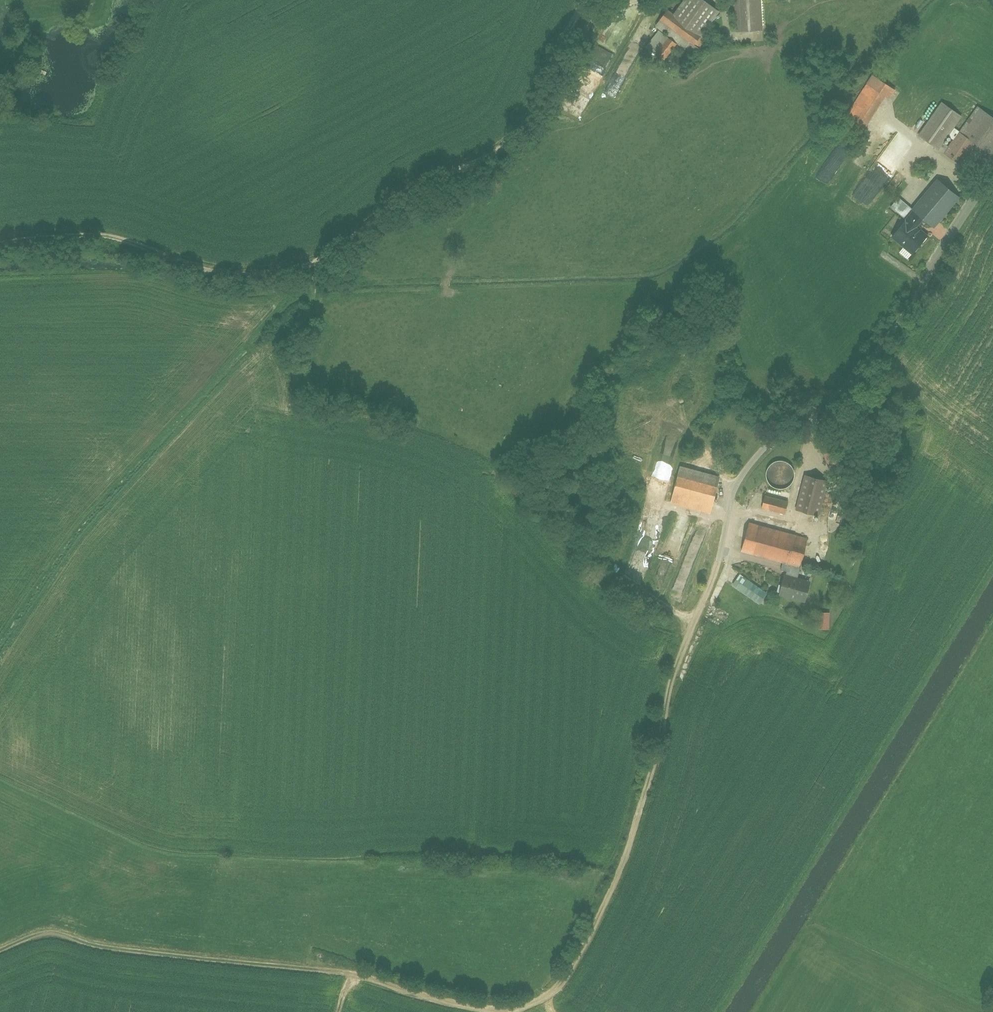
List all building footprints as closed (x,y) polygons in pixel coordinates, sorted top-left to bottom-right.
[(661,60),(678,38),(690,48),(717,13),(701,0),(682,0),(671,14),(663,8),(654,19),(660,24),(643,46),(644,46),(661,60)] [(762,0),(740,0),(741,26),(763,25),(762,0)] [(808,0),(796,0),(796,10),(809,10),(808,0)] [(580,114),(607,65),(591,56),(576,85),(584,89),(573,110),(580,114)] [(894,89),(872,76),(843,121),(866,135),(880,111),(894,89)] [(924,131),(939,143),(961,116),(946,104),(924,131)] [(979,105),(948,150),(963,160),(978,139),(990,147),(992,143),(992,115),(979,105)] [(871,170),(855,188),(870,201),(886,183),(871,170)] [(893,233),(916,250),(928,233),(917,225),(924,214),(936,223),(958,192),(937,176),(917,204),(904,194),(895,208),(906,216),(893,233)] [(792,474),(793,472),(792,470),(792,467),(790,465),(789,463),(787,462),(785,460),(782,460),(780,459),(777,460),(775,460),(773,462),(771,464),(769,465),(768,468),(767,470),(767,473),(768,475),(768,477),(770,479),(771,481),(773,483),(775,484),(778,484),(780,485),(783,484),(785,484),(787,483),(789,481),(791,479),(792,477),(792,474)] [(716,468),(676,462),(670,500),(710,507),(716,468)] [(807,471),(796,507),(816,513),(827,478),(807,471)] [(761,506),(786,512),(789,499),(764,494),(761,506)] [(746,521),(741,551),(801,562),(806,532),(746,521)] [(735,588),(753,601),(763,589),(745,575),(735,588)] [(827,629),(827,612),(815,612),(815,629),(827,629)]
